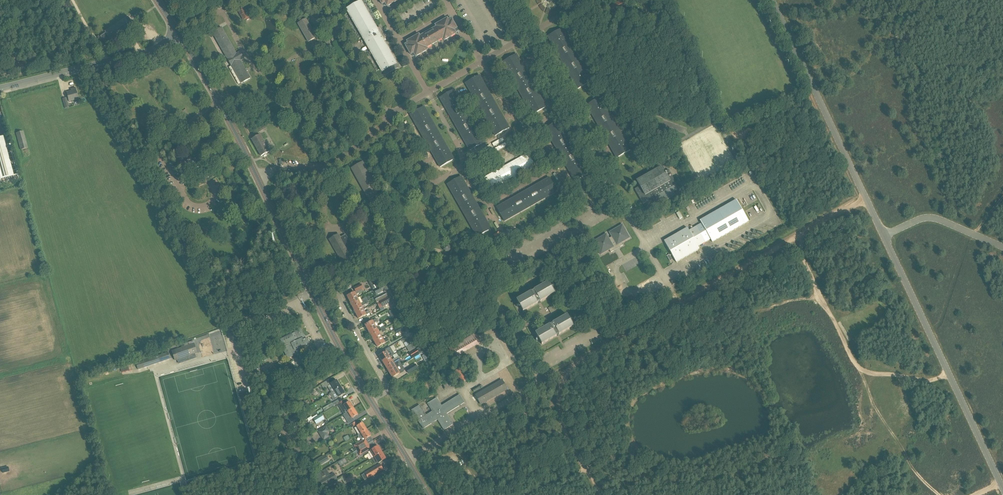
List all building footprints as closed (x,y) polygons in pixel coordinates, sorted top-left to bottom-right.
[(361,1),(346,9),(382,72),(383,72),(385,75),(398,68),(396,64),(397,64),(383,39),(386,38),(383,34),(382,35),(380,32),(382,31),(380,27),(377,29),(361,1)] [(621,1),(609,7),(613,14),(625,8),(621,1)] [(241,11),(239,12),(244,20),(246,19),(247,21),(249,19),(248,18),(249,17),(244,9),(243,10),(243,8),(240,9),(241,11)] [(103,34),(98,37),(104,47),(109,43),(110,45),(113,43),(112,42),(134,27),(135,27),(134,27),(128,18),(129,18),(128,17),(128,18),(105,32),(104,31),(102,32),(103,34)] [(408,43),(405,45),(406,46),(406,47),(411,55),(414,53),(416,57),(428,50),(427,48),(443,39),(444,40),(456,33),(455,31),(458,29),(451,18),(448,20),(447,18),(435,25),(436,27),(427,32),(420,36),(419,34),(407,41),(408,43)] [(307,19),(298,24),(308,42),(317,37),(307,19)] [(221,28),(213,33),(241,83),(250,78),(246,71),(248,71),(247,69),(245,70),(240,61),(244,59),(240,52),(236,54),(221,28)] [(562,29),(547,37),(577,89),(591,81),(562,29)] [(516,54),(502,62),(532,115),(546,107),(516,54)] [(479,75),(465,83),(495,136),(509,128),(479,75)] [(72,91),(66,92),(68,101),(78,99),(75,88),(72,89),(72,91)] [(454,90),(440,98),(470,151),(484,142),(454,90)] [(601,97),(587,105),(617,158),(631,150),(601,97)] [(424,107),(410,115),(440,167),(454,159),(424,107)] [(559,121),(545,129),(575,182),(589,174),(559,121)] [(23,131),(16,133),(20,150),(28,148),(23,131)] [(260,135),(252,140),(261,156),(263,155),(270,151),(260,135)] [(0,137),(0,180),(13,176),(3,137),(0,137)] [(362,162),(351,168),(369,200),(380,194),(372,179),(375,177),(374,175),(371,177),(362,162)] [(640,186),(634,189),(643,204),(652,199),(654,203),(660,200),(662,203),(675,195),(673,192),(677,190),(675,186),(677,184),(669,170),(665,172),(662,166),(637,181),(640,186)] [(461,176),(447,184),(477,237),(491,229),(461,176)] [(549,177),(497,207),(505,221),(557,192),(549,177)] [(687,228),(664,241),(670,251),(671,252),(670,252),(671,253),(672,254),(676,263),(699,249),(698,246),(711,239),(712,242),(748,221),(736,200),(700,221),(701,223),(689,231),(687,228)] [(619,227),(612,231),(611,231),(609,232),(612,237),(609,238),(606,234),(604,235),(603,236),(596,240),(595,240),(593,242),(601,255),(609,250),(611,252),(613,251),(614,250),(615,248),(617,247),(619,247),(620,247),(623,245),(622,243),(630,238),(622,225),(620,226),(619,227)] [(338,235),(329,240),(344,266),(353,261),(348,252),(353,249),(345,235),(340,238),(338,235)] [(377,277),(372,279),(376,287),(381,284),(377,277)] [(356,292),(347,296),(350,302),(358,298),(356,295),(363,292),(362,289),(363,288),(363,286),(365,285),(365,284),(365,282),(354,288),(356,292)] [(531,292),(517,300),(523,312),(555,293),(549,282),(534,290),(534,291),(532,292),(531,292)] [(384,291),(385,291),(387,289),(385,285),(376,289),(379,294),(384,292),(384,291)] [(386,296),(384,292),(379,294),(379,295),(375,298),(377,302),(382,299),(382,298),(386,296)] [(350,302),(353,308),(361,304),(358,298),(350,302)] [(388,298),(380,302),(383,307),(391,303),(388,298)] [(361,304),(353,308),(356,314),(364,310),(362,306),(368,303),(367,300),(363,302),(361,304)] [(364,310),(356,314),(358,319),(370,313),(369,311),(365,312),(364,310)] [(567,315),(535,333),(542,344),(557,336),(556,336),(559,334),(559,335),(574,326),(567,315)] [(376,319),(365,325),(368,331),(376,327),(374,323),(378,321),(376,319)] [(295,331),(279,338),(282,345),(283,344),(284,347),(282,347),(288,358),(294,355),(295,354),(297,358),(298,357),(300,360),(295,363),(297,367),(309,361),(307,357),(305,358),(300,348),(310,343),(307,339),(305,339),(304,338),(305,337),(299,326),(294,329),(295,331)] [(376,327),(368,331),(371,336),(379,332),(376,327)] [(379,332),(371,336),(374,342),(382,338),(379,332)] [(476,333),(449,348),(454,358),(481,343),(476,333)] [(382,338),(374,342),(378,347),(389,341),(387,338),(384,340),(382,338)] [(194,344),(172,351),(175,361),(197,353),(194,344)] [(413,344),(407,347),(409,352),(416,348),(413,344)] [(387,352),(379,356),(382,361),(390,357),(395,354),(390,346),(385,349),(387,352)] [(265,349),(260,351),(261,353),(263,352),(264,354),(262,356),(264,361),(270,358),(265,349)] [(149,359),(136,363),(138,370),(151,366),(171,359),(169,352),(164,354),(149,359)] [(390,357),(382,361),(386,367),(400,359),(398,356),(392,360),(390,357)] [(400,359),(386,367),(389,372),(396,368),(395,365),(401,361),(400,359)] [(414,370),(418,368),(418,367),(416,364),(406,369),(409,373),(414,370)] [(396,368),(389,372),(392,378),(404,371),(400,366),(396,368)] [(460,368),(455,372),(462,383),(467,380),(460,368)] [(337,380),(331,384),(335,391),(341,387),(337,380)] [(502,380),(475,395),(481,404),(507,389),(502,380)] [(335,391),(332,392),(336,399),(345,394),(341,387),(335,391)] [(413,409),(412,410),(423,429),(431,424),(431,423),(432,422),(433,423),(437,420),(444,430),(445,430),(453,424),(447,414),(464,403),(460,395),(442,406),(437,398),(427,404),(432,412),(427,415),(420,405),(413,409)] [(350,402),(344,405),(348,412),(354,408),(350,402)] [(354,408),(348,412),(352,419),(358,415),(354,408)] [(322,414),(314,419),(317,424),(325,419),(322,414)] [(301,420),(298,415),(288,421),(291,426),(301,420)] [(363,423),(354,428),(359,435),(367,430),(363,423)] [(326,426),(317,431),(323,441),(330,437),(327,433),(330,432),(327,427),(326,427),(326,426)] [(359,435),(358,435),(358,437),(359,438),(361,439),(363,441),(371,436),(367,430),(359,435)] [(366,441),(355,447),(357,450),(368,444),(366,441)] [(368,444),(357,450),(360,455),(370,449),(368,444)] [(371,450),(368,452),(368,453),(372,458),(371,459),(374,457),(375,457),(372,459),(375,462),(377,461),(378,463),(386,459),(378,446),(371,451),(371,450)] [(315,462),(317,467),(323,463),(320,458),(315,462)] [(346,458),(338,462),(341,466),(348,462),(346,458)] [(381,464),(362,475),(365,480),(384,469),(381,464)] [(330,476),(320,481),(324,487),(337,479),(333,474),(330,476)]
